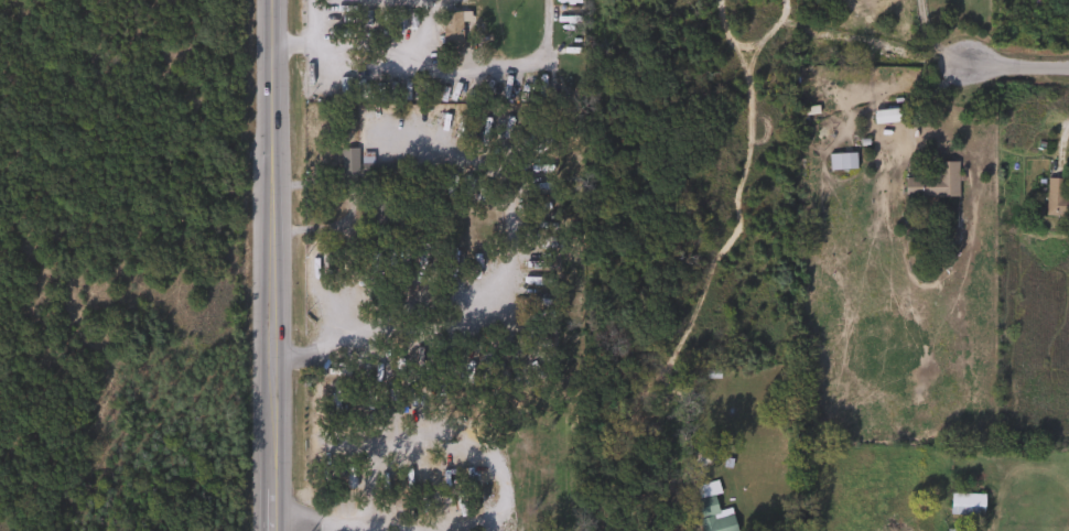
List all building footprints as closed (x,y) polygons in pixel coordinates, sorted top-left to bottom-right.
[(439,12),(460,12),(460,51),(439,51),(439,12)] [(872,122),(871,109),(897,109),(897,122),(872,122)] [(385,174),(337,173),(337,149),(357,149),(357,155),(367,155),(367,164),(385,164),(385,174)] [(825,169),(825,153),(852,153),(852,169),(825,169)] [(955,197),(901,197),(901,177),(932,177),(932,162),(955,162),(955,197)] [(1061,197),(1068,197),(1068,217),(1043,216),(1045,177),(1062,178),(1061,197)] [(421,454),(413,510),(390,507),(398,451),(421,454)] [(728,508),(733,530),(701,530),(690,487),(714,481),(716,492),(711,494),(714,511),(728,508)] [(981,494),(981,514),(947,514),(947,494),(981,494)]
